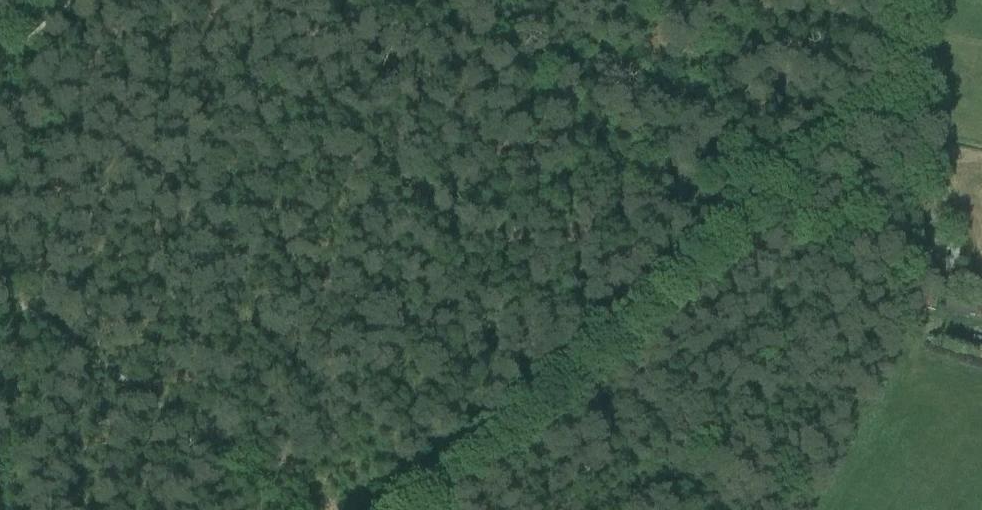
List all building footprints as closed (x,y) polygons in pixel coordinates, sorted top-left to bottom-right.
[(927,233),(924,282),(967,284),(967,267),(957,266),(958,235),(927,233)]
